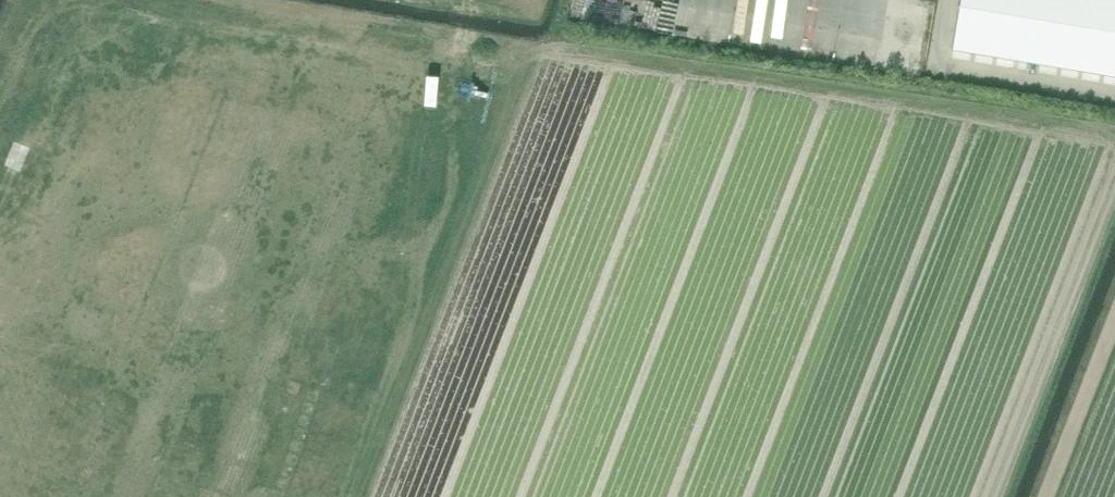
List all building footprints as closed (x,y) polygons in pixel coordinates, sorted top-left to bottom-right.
[(959,6),(981,10),(982,0),(960,0),(959,6)] [(981,10),(1002,13),(1004,0),(982,0),(981,10)] [(1002,13),(1024,17),(1026,0),(1004,0),(1002,13)] [(1024,17),(1045,20),(1049,0),(1026,0),(1024,17)] [(1045,20),(1067,24),(1071,0),(1049,0),(1045,20)] [(1067,24),(1088,28),(1093,0),(1071,0),(1067,24)] [(1088,28),(1110,31),(1114,0),(1093,0),(1088,28)] [(959,6),(952,49),(974,53),(981,10),(959,6)] [(981,10),(974,53),(995,56),(1002,13),(981,10)] [(1002,13),(995,56),(1016,60),(1024,17),(1002,13)] [(1024,17),(1016,60),(1038,63),(1045,20),(1024,17)] [(1045,20),(1038,63),(1059,67),(1067,24),(1045,20)] [(1067,24),(1059,67),(1081,71),(1088,28),(1067,24)] [(1088,28),(1081,71),(1102,74),(1110,31),(1088,28)] [(1102,74),(1114,76),(1114,32),(1110,31),(1102,74)]
